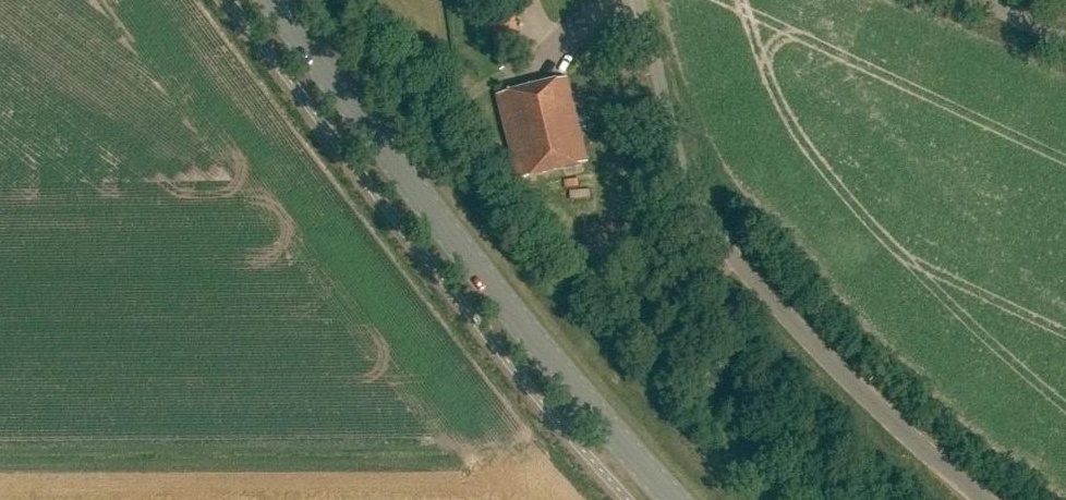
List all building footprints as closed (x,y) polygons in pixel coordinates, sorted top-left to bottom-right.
[(516,183),(586,166),(565,81),(496,98),(516,183)]
